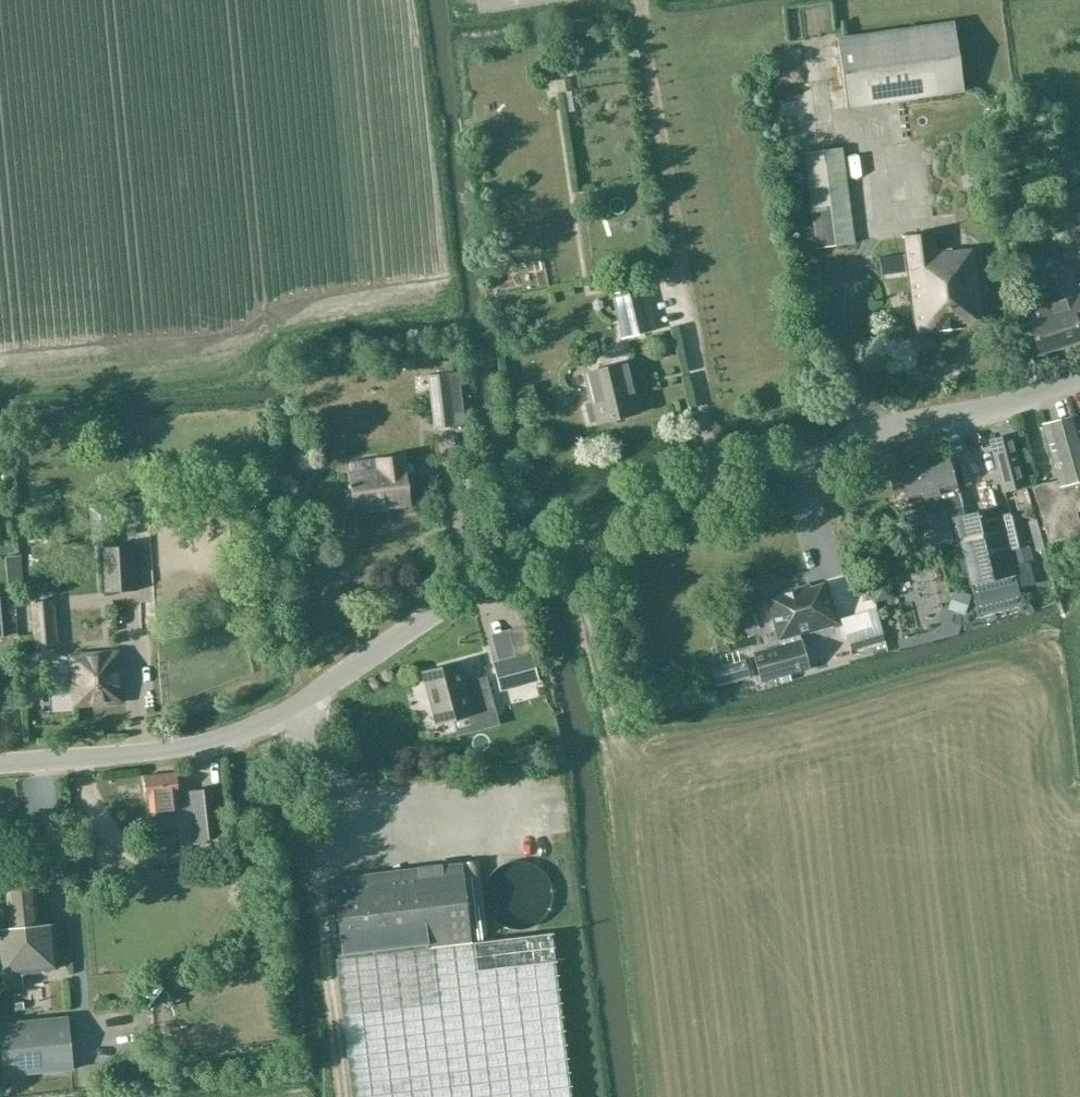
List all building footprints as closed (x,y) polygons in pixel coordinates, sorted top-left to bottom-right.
[(846,109),(963,92),(953,22),(836,38),(846,109)] [(815,249),(854,244),(842,149),(804,153),(815,249)] [(974,250),(970,250),(935,253),(934,233),(902,238),(904,256),(914,336),(983,327),(974,250)] [(1037,262),(1049,302),(1036,306),(1039,319),(1027,322),(1038,356),(1079,342),(1079,248),(1037,262)] [(624,338),(654,330),(643,286),(613,294),(624,338)] [(516,318),(507,318),(507,328),(517,328),(516,318)] [(445,364),(445,352),(434,352),(434,364),(445,364)] [(590,423),(637,411),(626,365),(587,374),(593,401),(585,403),(590,423)] [(433,430),(455,427),(448,373),(427,376),(433,430)] [(1076,415),(1043,425),(1059,481),(1032,487),(1043,521),(1049,543),(1079,534),(1079,524),(1077,513),(1079,512),(1079,428),(1076,415)] [(1003,491),(1025,486),(1012,434),(990,440),(1003,491)] [(963,514),(961,506),(945,453),(900,466),(910,502),(921,499),(926,516),(935,549),(961,542),(971,585),(978,616),(1023,605),(1015,573),(1001,516),(998,505),(963,514)] [(411,507),(405,466),(403,457),(377,461),(378,469),(347,473),(353,515),(375,512),(376,514),(391,512),(391,510),(411,507)] [(145,460),(130,462),(131,471),(146,469),(145,460)] [(1018,512),(1001,516),(1015,573),(1032,569),(1018,512)] [(135,545),(131,545),(129,525),(109,526),(109,547),(101,547),(104,592),(138,590),(135,545)] [(21,559),(5,561),(7,585),(23,583),(21,559)] [(799,634),(838,623),(826,583),(810,587),(809,584),(796,588),(794,586),(786,588),(785,591),(767,596),(780,643),(753,651),(762,681),(780,676),(782,684),(792,681),(789,675),(812,668),(802,637),(800,638),(799,634)] [(958,591),(951,610),(964,614),(967,608),(970,597),(971,595),(958,591)] [(31,603),(35,647),(60,645),(56,601),(31,603)] [(867,610),(841,618),(847,640),(884,629),(878,609),(867,613),(867,610)] [(71,708),(124,703),(118,651),(68,654),(71,708)] [(493,665),(500,690),(539,679),(532,654),(493,665)] [(424,672),(438,723),(471,714),(471,715),(495,709),(487,676),(463,682),(458,663),(424,672)] [(359,779),(373,772),(366,759),(352,765),(359,779)] [(190,793),(188,793),(178,794),(176,773),(144,777),(148,812),(149,811),(151,825),(170,823),(168,809),(191,807),(195,839),(222,836),(216,788),(190,791),(190,793)] [(218,841),(182,844),(184,864),(220,861),(218,841)] [(560,886),(560,885),(559,879),(557,873),(554,866),(550,861),(545,857),(539,853),(531,851),(525,850),(519,851),(511,853),(505,857),(500,861),(496,866),(493,873),(491,878),(490,884),(491,891),(492,896),(496,903),(499,908),(505,914),(511,917),(519,919),(524,920),(531,919),(539,917),(545,914),(550,909),(554,905),(557,899),(559,892),(560,886)] [(332,878),(342,956),(342,958),(335,959),(351,1096),(571,1096),(552,934),(472,943),(472,941),(462,863),(332,878)] [(11,928),(0,929),(0,971),(0,976),(2,976),(4,987),(23,985),(22,974),(43,972),(42,970),(57,969),(52,924),(39,925),(35,888),(7,890),(11,928)] [(73,1069),(68,1017),(0,1024),(0,1039),(4,1076),(73,1069)]
